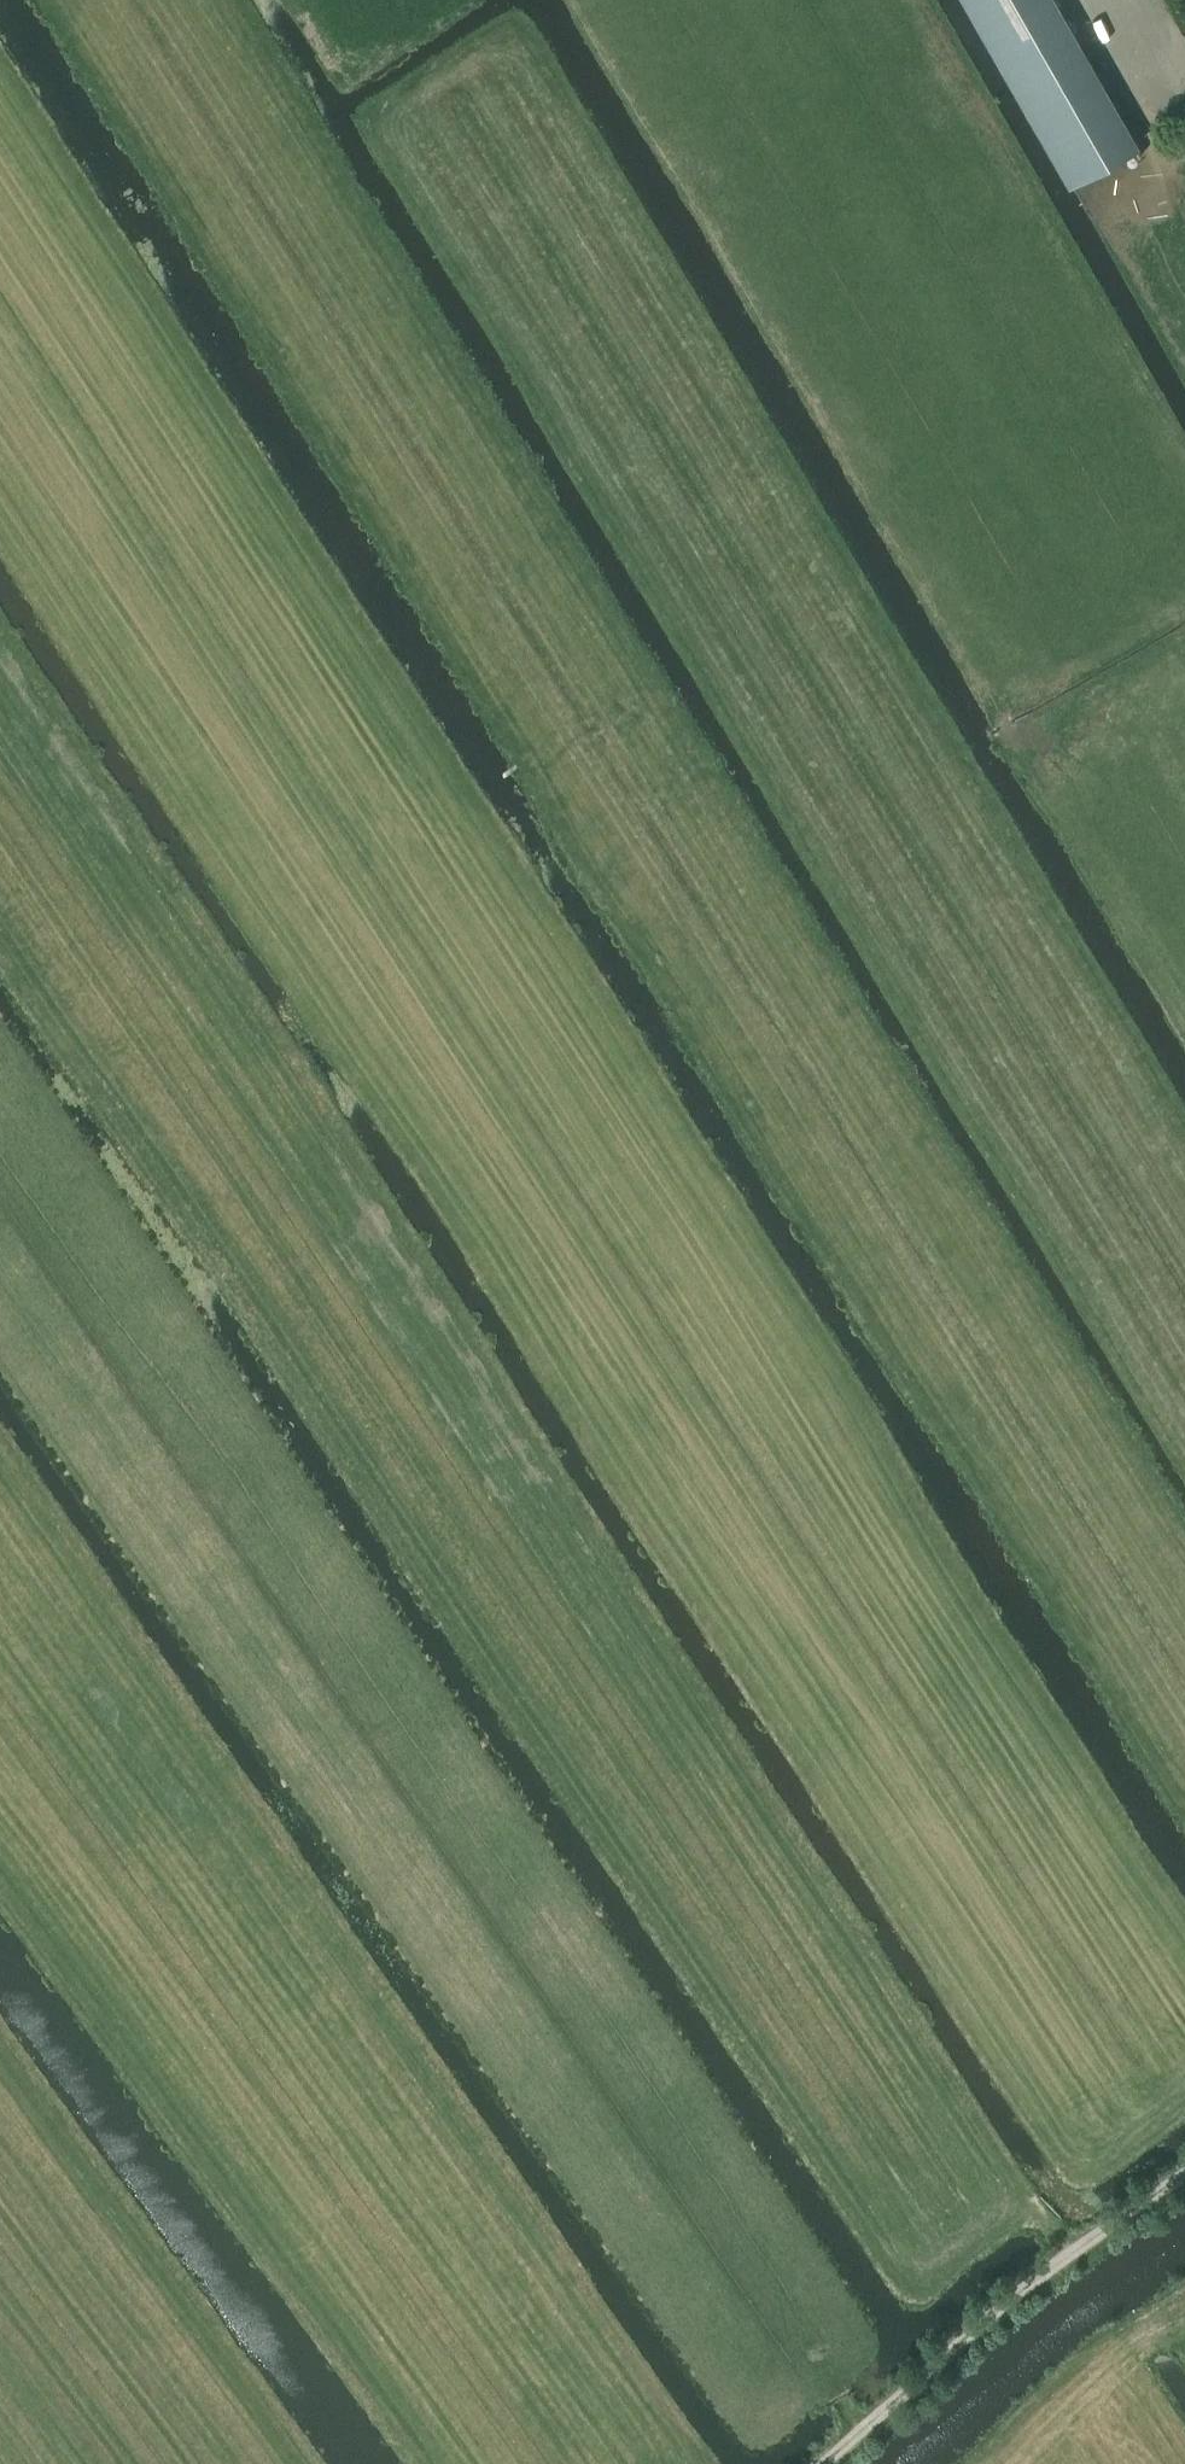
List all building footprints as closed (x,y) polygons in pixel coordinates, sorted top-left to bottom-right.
[(1071,183),(1120,155),(1134,147),(1050,0),(967,0),(1071,183)]
